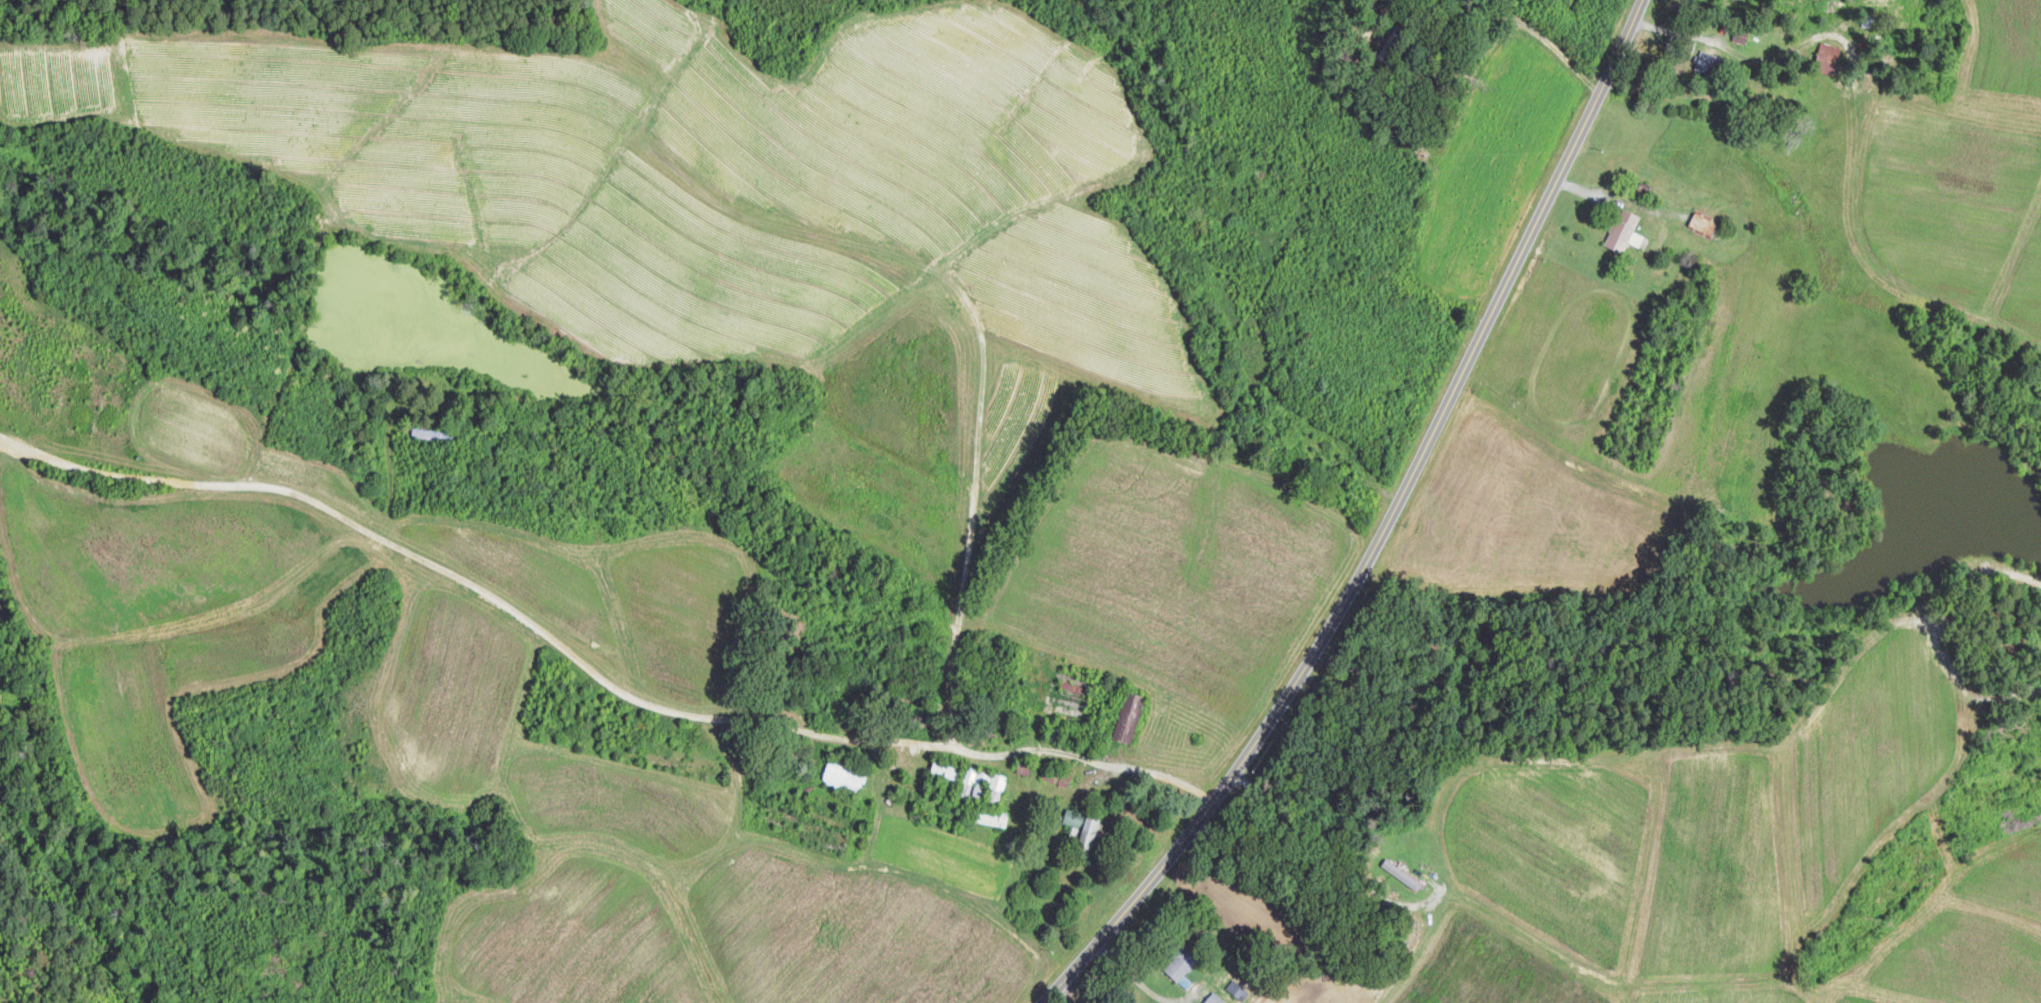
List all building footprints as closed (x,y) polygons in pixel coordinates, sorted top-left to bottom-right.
[(1825,65),(1839,67),(1843,46),(1823,42),(1821,55),(1827,56),(1825,65)] [(1725,57),(1705,48),(1697,67),(1717,76),(1725,57)] [(1607,245),(1626,253),(1642,215),(1623,207),(1607,245)] [(1690,228),(1715,238),(1722,222),(1697,211),(1690,228)] [(1116,738),(1135,744),(1149,696),(1129,690),(1116,738)] [(825,782),(864,791),(869,767),(831,759),(825,782)] [(971,798),(972,796),(983,799),(988,786),(985,785),(989,771),(973,765),(963,795),(971,798)] [(1009,776),(997,773),(989,802),(1001,806),(1009,776)] [(1099,847),(1106,818),(1072,809),(1068,825),(1076,827),(1072,840),(1099,847)] [(1009,826),(1010,812),(1001,811),(1000,825),(1009,826)] [(1186,975),(1205,955),(1193,943),(1167,969),(1188,989),(1195,983),(1186,975)] [(1215,992),(1206,1002),(1228,1002),(1215,992)]
